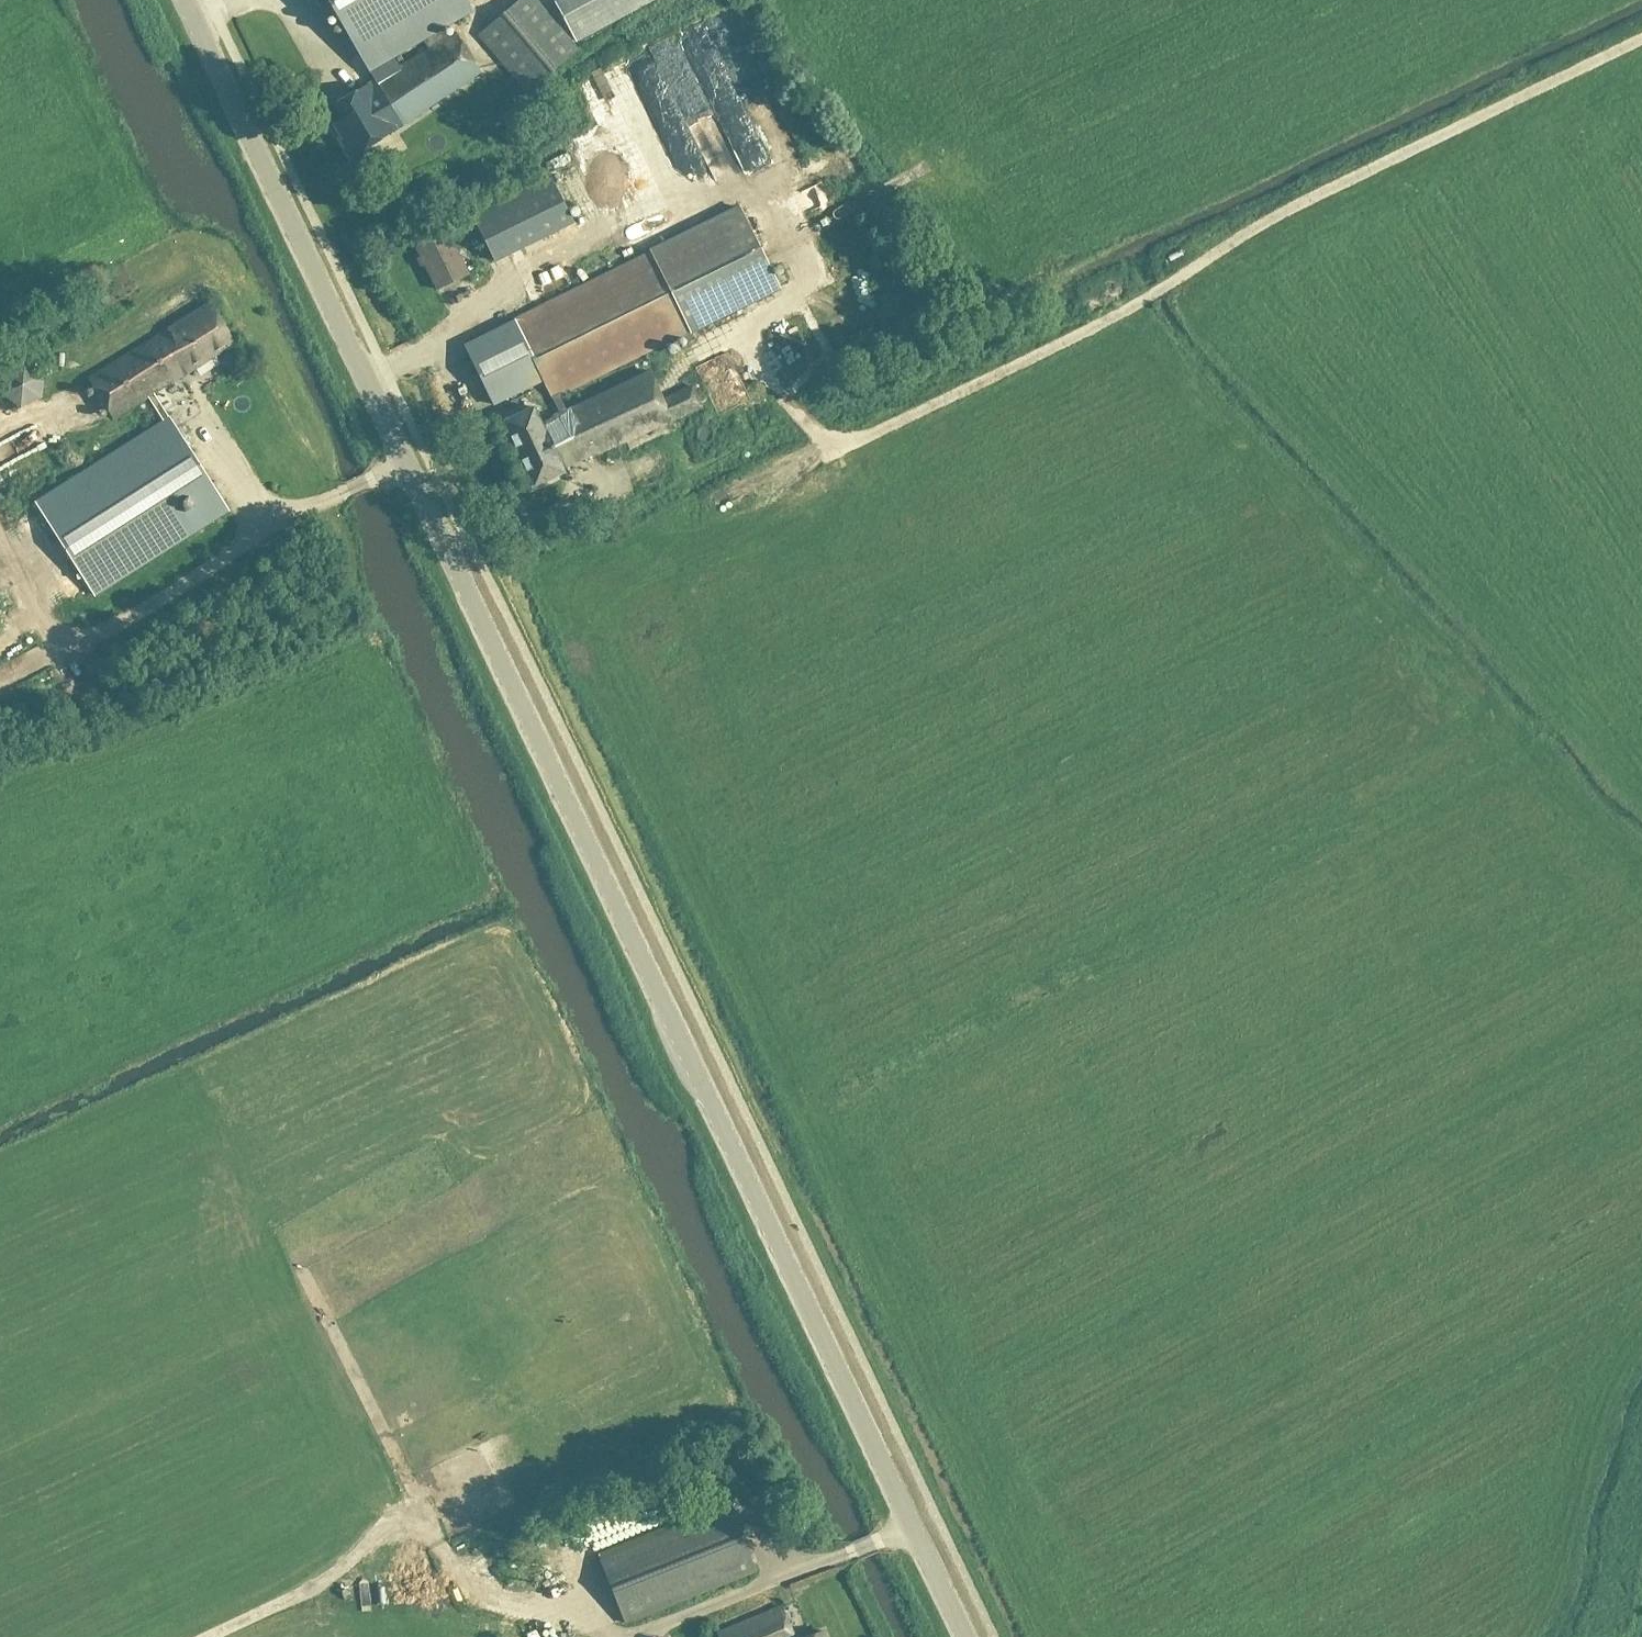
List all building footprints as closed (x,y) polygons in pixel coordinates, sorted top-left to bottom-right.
[(367,70),(420,38),(427,48),(323,111),(347,161),(357,155),(391,132),(480,73),(453,32),(446,37),(440,27),(469,10),(463,0),(326,0),(367,70)] [(526,93),(576,51),(533,0),(521,0),(478,36),(526,93)] [(571,44),(671,0),(552,0),(571,44)] [(682,37),(695,63),(711,55),(697,28),(682,37)] [(723,130),(693,58),(678,64),(669,43),(650,50),(670,100),(692,91),(710,135),(723,130)] [(607,79),(618,116),(634,111),(631,99),(655,92),(647,66),(607,79)] [(586,134),(608,169),(626,157),(604,123),(586,134)] [(493,268),(578,228),(554,177),(468,217),(493,268)] [(556,395),(689,331),(690,333),(779,291),(738,208),(650,251),(651,253),(463,346),(493,406),(541,381),(558,415),(551,418),(552,420),(540,425),(532,408),(503,422),(533,487),(563,473),(561,469),(592,454),(593,456),(698,405),(689,386),(660,399),(646,371),(573,408),(563,410),(556,395)] [(436,290),(467,274),(447,233),(415,249),(436,290)] [(152,395),(232,344),(208,305),(88,380),(112,420),(147,398),(162,422),(35,503),(94,596),(227,512),(167,419),(152,395)] [(718,411),(747,397),(725,348),(688,365),(703,397),(710,394),(718,411)] [(0,384),(0,389),(14,416),(47,399),(31,369),(0,384)] [(25,526),(39,518),(33,507),(19,515),(25,526)] [(36,652),(5,664),(12,683),(43,671),(36,652)] [(790,1509),(790,1498),(780,1498),(781,1510),(790,1509)] [(598,1555),(625,1624),(755,1572),(728,1504),(598,1555)] [(781,1608),(716,1634),(718,1636),(792,1636),(781,1608)]
